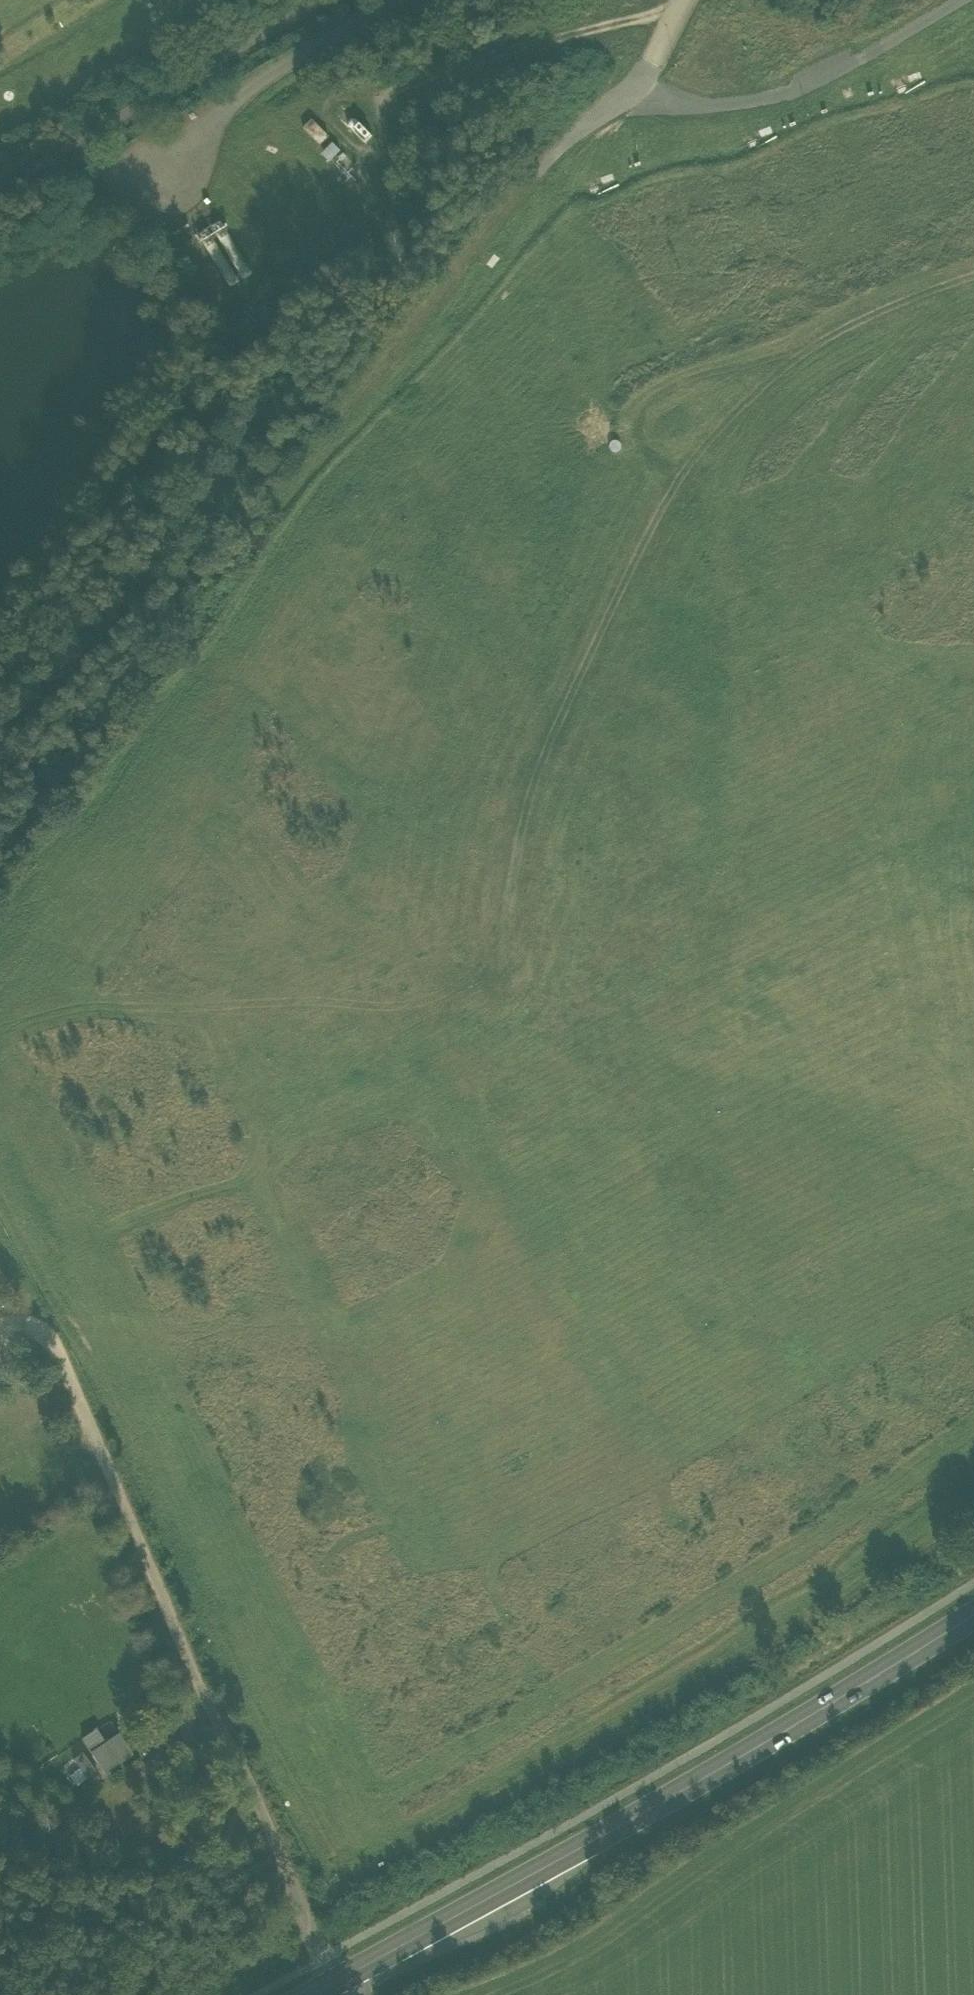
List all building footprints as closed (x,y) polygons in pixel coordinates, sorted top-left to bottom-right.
[(313,117),(303,126),(319,143),(329,134),(313,117)] [(221,285),(248,275),(226,218),(199,228),(221,285)] [(84,1738),(93,1751),(106,1742),(97,1729),(84,1738)] [(102,1767),(105,1771),(110,1768),(107,1764),(129,1749),(119,1734),(106,1742),(93,1751),(92,1752),(102,1767)] [(107,1764),(110,1768),(132,1754),(129,1749),(107,1764)] [(74,1758),(87,1777),(97,1770),(83,1751),(74,1758)]
